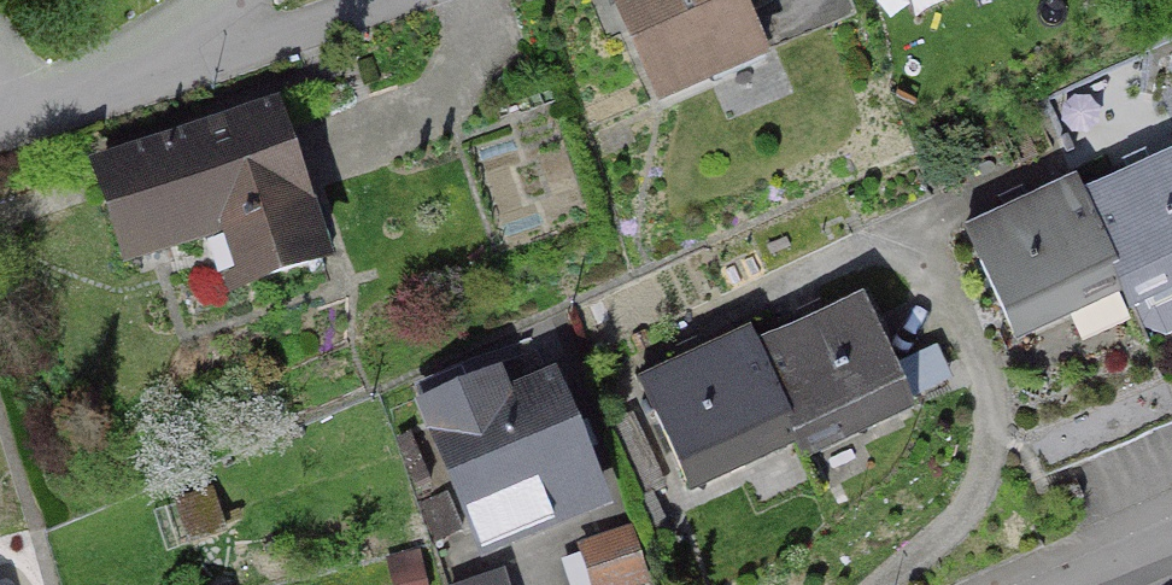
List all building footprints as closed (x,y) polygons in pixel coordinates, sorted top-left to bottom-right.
[(758,56),(734,0),(609,0),(653,101),(758,56)] [(255,281),(315,262),(267,116),(96,172),(124,261),(236,224),(255,281)] [(1077,200),(1070,183),(1068,184),(1115,287),(1123,303),(1124,303),(1137,331),(1160,339),(1171,333),(1171,156),(1077,200)] [(1008,337),(1114,288),(1115,287),(1068,184),(960,234),(1008,337)] [(905,405),(857,302),(751,351),(744,335),(742,336),(789,439),(796,456),(905,405)] [(634,385),(682,488),(789,439),(742,336),(634,385)] [(548,389),(430,438),(475,547),(592,498),(548,389)] [(443,499),(416,510),(429,543),(456,533),(443,499)] [(625,536),(596,546),(609,584),(633,584),(641,582),(625,536)]
